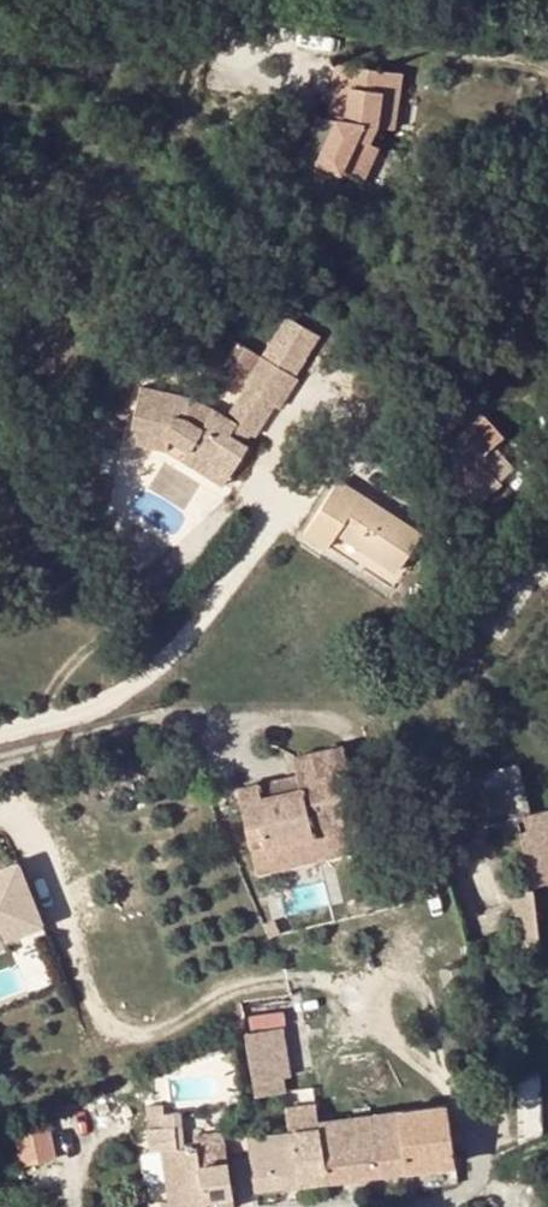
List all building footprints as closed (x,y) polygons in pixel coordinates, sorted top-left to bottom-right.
[(351,88),(398,93),(401,72),(337,63),(334,86),(351,88)] [(351,88),(334,86),(329,120),(347,122),(351,88)] [(398,93),(351,88),(347,122),(337,121),(318,163),(362,183),(378,148),(368,143),(376,128),(394,130),(398,93)] [(329,120),(318,118),(300,155),(318,163),(337,121),(329,120)] [(255,433),(259,436),(280,404),(323,337),(286,313),(243,380),(247,383),(225,414),(211,405),(199,424),(184,416),(192,393),(143,381),(133,425),(148,429),(145,440),(164,445),(172,437),(183,444),(180,456),(199,468),(209,453),(232,468),(255,433)] [(451,449),(434,466),(471,505),(501,476),(483,459),(488,454),(481,447),(496,431),(477,413),(446,444),(451,449)] [(133,425),(130,436),(145,440),(148,429),(133,425)] [(530,450),(541,469),(547,465),(547,451),(543,443),(530,450)] [(483,459),(501,476),(513,463),(496,446),(488,454),(483,459)] [(199,468),(222,484),(232,468),(209,453),(199,468)] [(89,495),(108,500),(115,475),(95,470),(89,495)] [(338,480),(304,532),(327,546),(337,531),(396,570),(420,533),(338,480)] [(503,534),(494,550),(505,557),(514,540),(503,534)] [(312,836),(310,825),(357,814),(343,746),(293,757),(298,781),(300,789),(260,797),(258,789),(257,783),(237,789),(246,827),(258,824),(264,848),(312,836)] [(498,815),(530,806),(518,760),(486,769),(498,815)] [(260,797),(300,789),(298,781),(258,789),(260,797)] [(544,812),(521,818),(524,831),(516,833),(529,890),(547,886),(547,830),(544,812)] [(312,836),(316,847),(363,836),(357,814),(310,825),(312,836)] [(267,859),(316,847),(312,836),(264,848),(267,859)] [(444,838),(434,842),(436,848),(447,843),(444,838)] [(8,923),(12,931),(49,917),(25,857),(0,867),(0,926),(8,923)] [(529,890),(520,891),(521,943),(536,941),(529,890)] [(521,943),(520,891),(509,894),(516,944),(521,943)] [(244,1032),(245,1041),(280,1034),(279,1027),(244,1032)] [(506,1029),(485,1035),(487,1045),(508,1040),(506,1029)] [(459,1031),(444,1033),(447,1053),(462,1051),(459,1031)] [(280,1077),(286,1077),(280,1034),(245,1041),(252,1080),(280,1077)] [(518,1074),(522,1132),(543,1131),(539,1073),(518,1074)] [(254,1096),(283,1091),(280,1077),(252,1080),(254,1096)] [(402,1169),(454,1161),(445,1103),(395,1111),(402,1169)] [(317,1122),(318,1127),(325,1180),(402,1169),(395,1111),(317,1122)] [(286,1117),(288,1131),(318,1127),(317,1122),(316,1112),(286,1117)] [(192,1133),(195,1146),(224,1143),(222,1129),(220,1129),(219,1115),(195,1117),(196,1133),(192,1133)] [(202,1197),(195,1146),(178,1149),(176,1124),(150,1127),(152,1152),(162,1151),(167,1197),(169,1206),(229,1206),(232,1206),(231,1193),(230,1193),(202,1197)] [(296,1184),(325,1180),(318,1127),(288,1131),(296,1184)] [(15,1134),(21,1169),(56,1163),(50,1128),(15,1134)] [(255,1190),(296,1184),(288,1131),(247,1137),(255,1190)] [(202,1197),(230,1193),(224,1143),(195,1146),(202,1197)] [(167,1197),(160,1198),(161,1206),(169,1206),(167,1197)]
